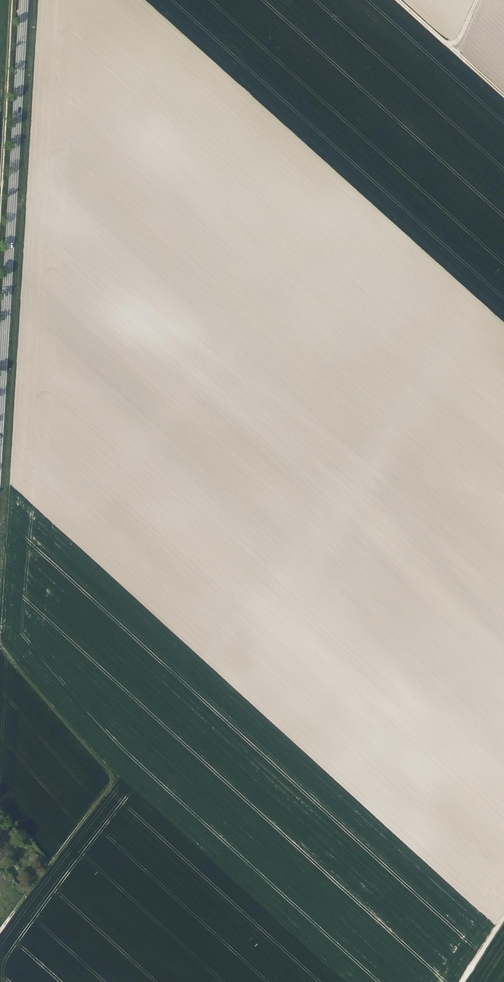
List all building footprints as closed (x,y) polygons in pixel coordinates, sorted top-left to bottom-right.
[(31,858),(37,864),(41,858),(36,853),(31,858)]
